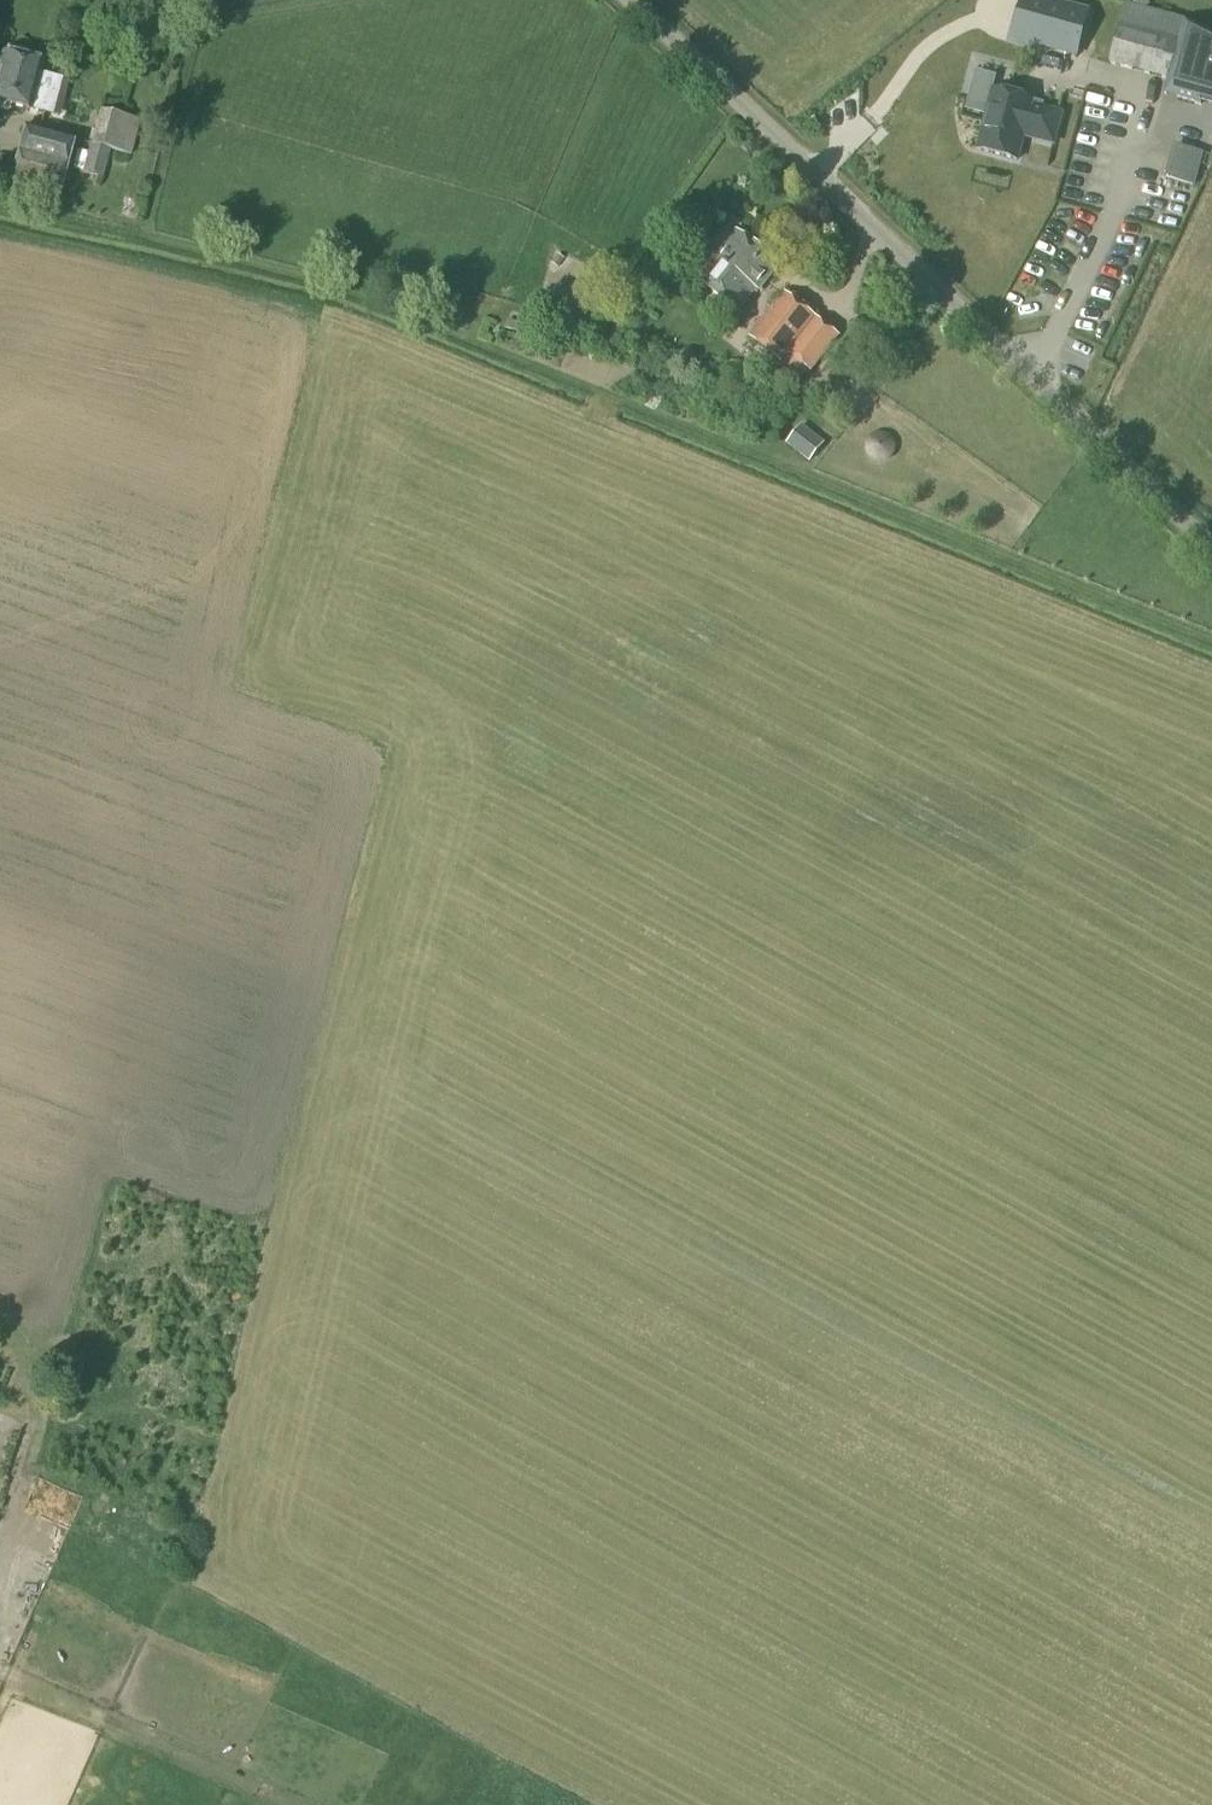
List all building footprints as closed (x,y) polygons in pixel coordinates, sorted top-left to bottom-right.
[(1087,10),(1050,0),(1044,0),(1032,44),(1075,55),(1087,10)] [(1177,99),(1196,104),(1211,109),(1211,34),(1184,20),(1126,4),(1109,65),(1181,84),(1177,99)] [(22,53),(4,49),(3,55),(0,54),(0,55),(0,111),(6,112),(7,107),(26,111),(26,110),(49,116),(58,80),(36,74),(39,65),(20,60),(22,53)] [(1032,101),(993,91),(992,94),(977,151),(1017,161),(1023,137),(1053,145),(1061,115),(1031,107),(1032,101)] [(128,156),(137,121),(100,111),(91,145),(89,145),(87,153),(76,151),(71,171),(103,179),(110,151),(128,156)] [(59,198),(73,137),(21,125),(7,186),(59,198)] [(1204,154),(1173,146),(1164,179),(1195,187),(1204,154)] [(736,312),(753,291),(758,290),(777,266),(733,232),(696,280),(736,312)] [(811,373),(839,336),(783,292),(748,337),(781,363),(788,355),(811,373)] [(811,463),(825,444),(801,425),(786,445),(811,463)] [(879,465),(883,465),(887,463),(890,461),(893,457),(895,453),(895,448),(895,444),(893,441),(891,438),(888,435),(884,434),(879,433),(875,434),(871,436),(868,438),(866,441),(864,444),(863,448),(864,453),(866,457),(868,461),(872,463),(876,465),(879,465)] [(38,1500),(71,1517),(81,1498),(47,1481),(38,1500)]
